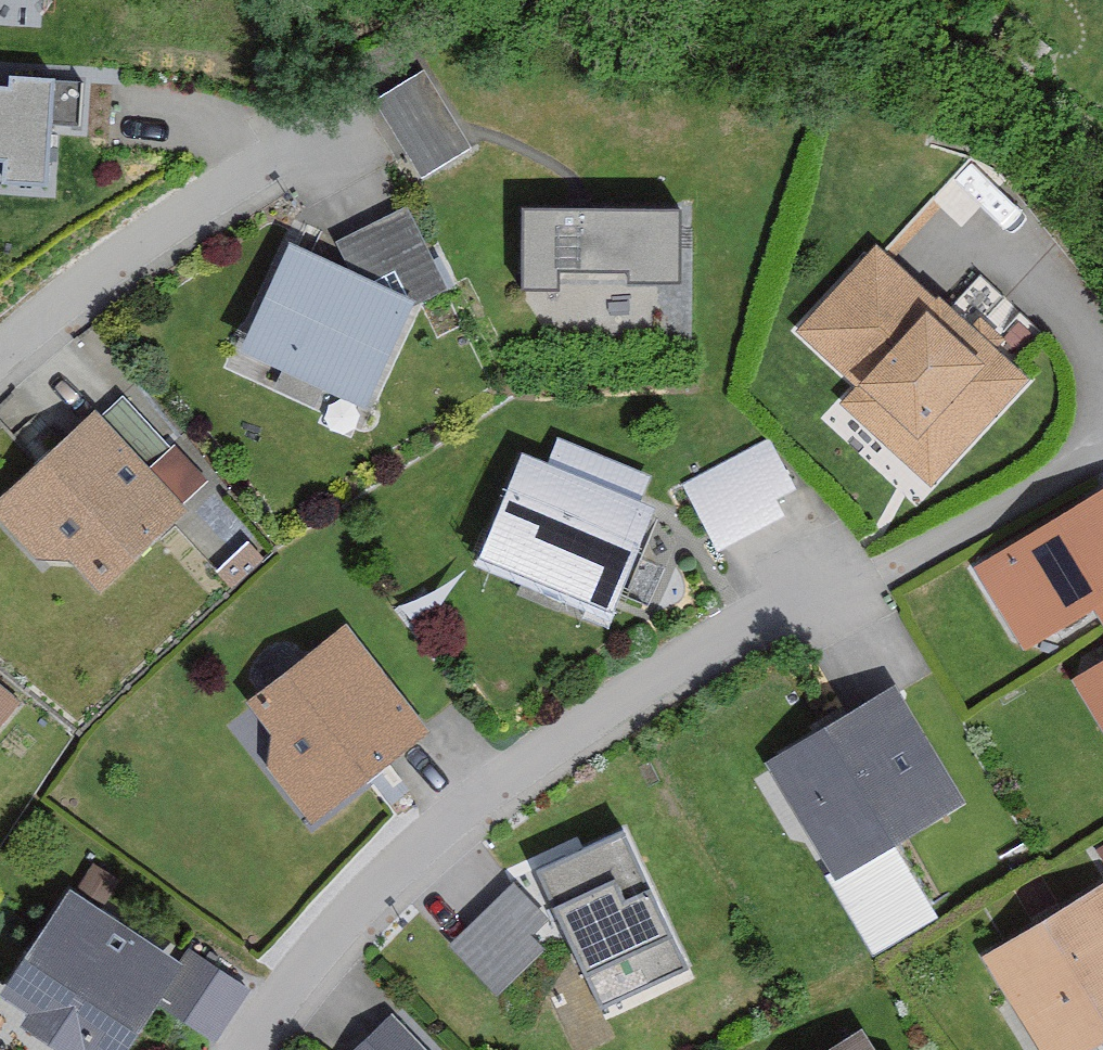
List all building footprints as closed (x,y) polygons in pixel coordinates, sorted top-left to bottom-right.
[(473,157),(423,78),(371,110),(421,189),(473,157)] [(75,88),(0,83),(0,190),(39,193),(42,135),(72,136),(75,88)] [(674,295),(675,220),(513,219),(513,302),(551,302),(552,284),(618,285),(618,295),(674,295)] [(347,287),(405,316),(439,301),(402,220),(331,252),(347,287)] [(923,495),(1018,390),(868,255),(790,342),(848,394),(831,413),(923,495)] [(354,420),(405,316),(347,287),(283,256),(232,360),(354,420)] [(57,564),(88,599),(181,518),(177,513),(204,489),(174,455),(168,460),(122,408),(97,430),(90,422),(0,502),(0,537),(28,568),(57,564)] [(599,623),(646,518),(631,511),(642,485),(552,446),(540,475),(513,463),(468,565),(599,623)] [(777,523),(744,462),(683,495),(717,556),(777,523)] [(965,581),(1014,662),(1084,620),(1102,651),(1102,497),(965,581)] [(263,740),(259,774),(299,828),(420,740),(341,632),(239,706),(263,740)] [(1102,751),(1102,667),(1065,690),(1102,751)] [(14,711),(0,699),(0,727),(14,711)] [(956,813),(887,701),(762,779),(831,890),(956,813)] [(677,974),(613,842),(529,882),(593,1015),(677,974)] [(974,970),(1025,1049),(1094,1049),(1102,1044),(1102,888),(974,970)] [(63,895),(0,990),(0,1014),(54,1049),(120,1049),(148,1009),(203,1046),(238,994),(183,958),(176,970),(63,895)] [(554,951),(505,899),(445,955),(494,1006),(554,951)] [(383,1026),(357,1049),(406,1049),(383,1026)]
